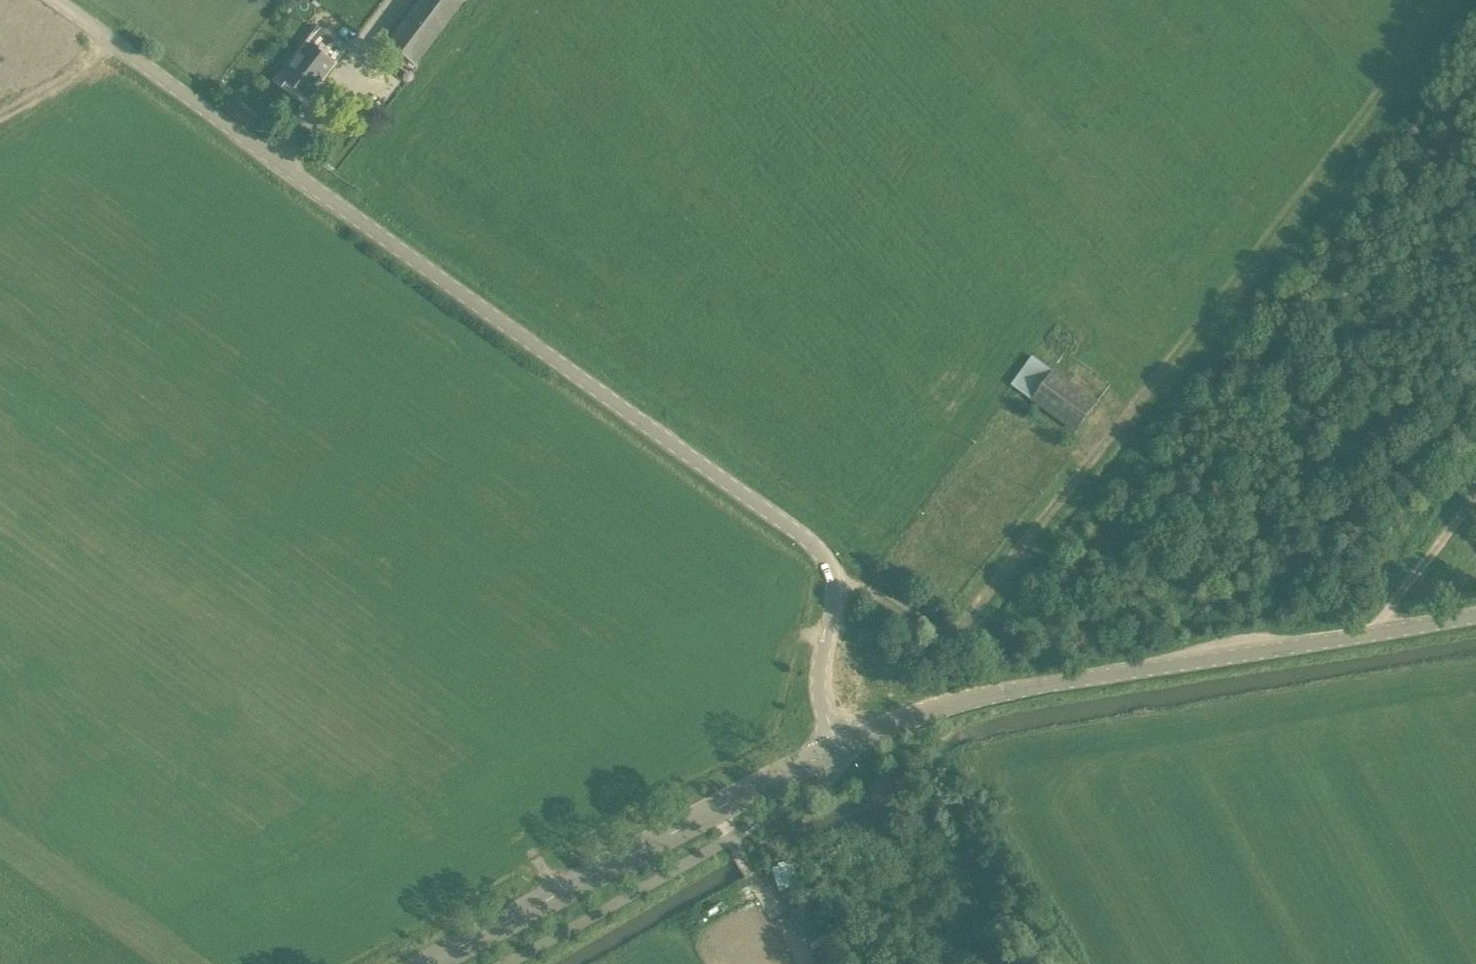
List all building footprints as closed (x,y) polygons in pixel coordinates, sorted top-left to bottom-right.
[(415,67),(465,0),(417,0),(384,44),(415,67)] [(334,69),(346,53),(317,31),(281,78),(307,97),(330,66),(334,69)] [(1097,401),(1055,370),(1034,400),(1076,431),(1097,401)] [(807,902),(790,912),(806,940),(823,930),(807,902)] [(845,957),(841,949),(822,959),(824,963),(833,963),(845,957)]
